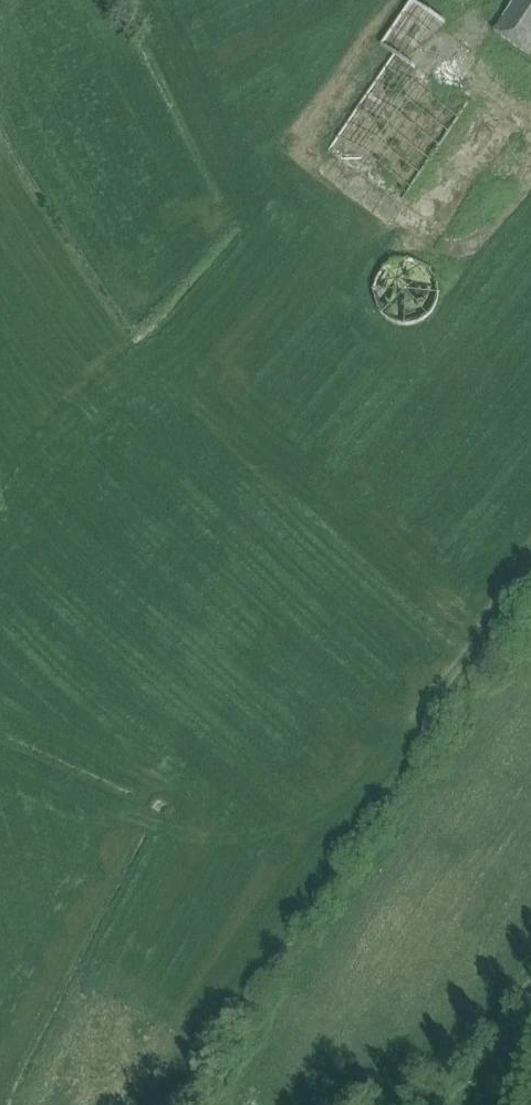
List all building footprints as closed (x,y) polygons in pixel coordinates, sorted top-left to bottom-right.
[(391,55),(399,44),(417,57),(441,24),(407,0),(405,0),(375,44),(391,55)] [(530,55),(530,53),(530,0),(516,0),(495,31),(530,55)] [(370,270),(382,324),(434,313),(422,258),(370,270)]
